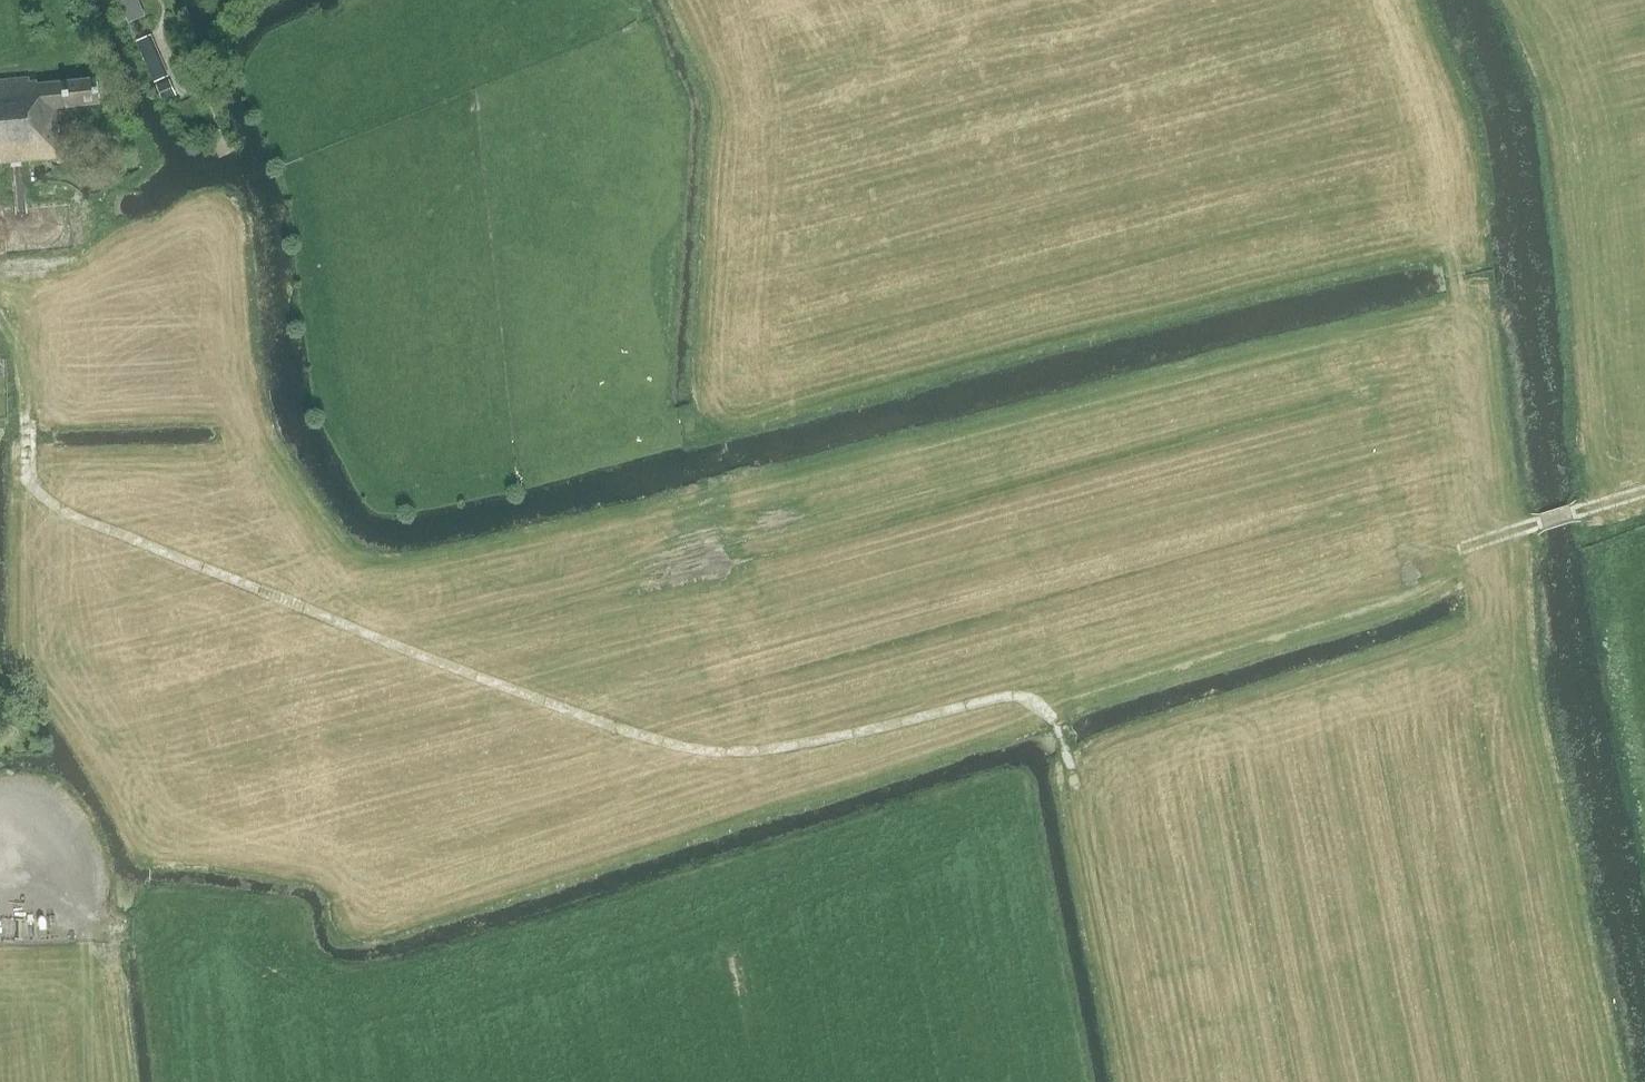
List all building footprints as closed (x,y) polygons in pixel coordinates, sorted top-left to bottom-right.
[(170,76),(160,52),(145,58),(156,83),(170,76)] [(97,78),(38,85),(38,82),(31,83),(30,78),(0,81),(0,163),(61,157),(55,109),(100,104),(97,78)] [(171,81),(158,86),(164,101),(177,95),(171,81)]
